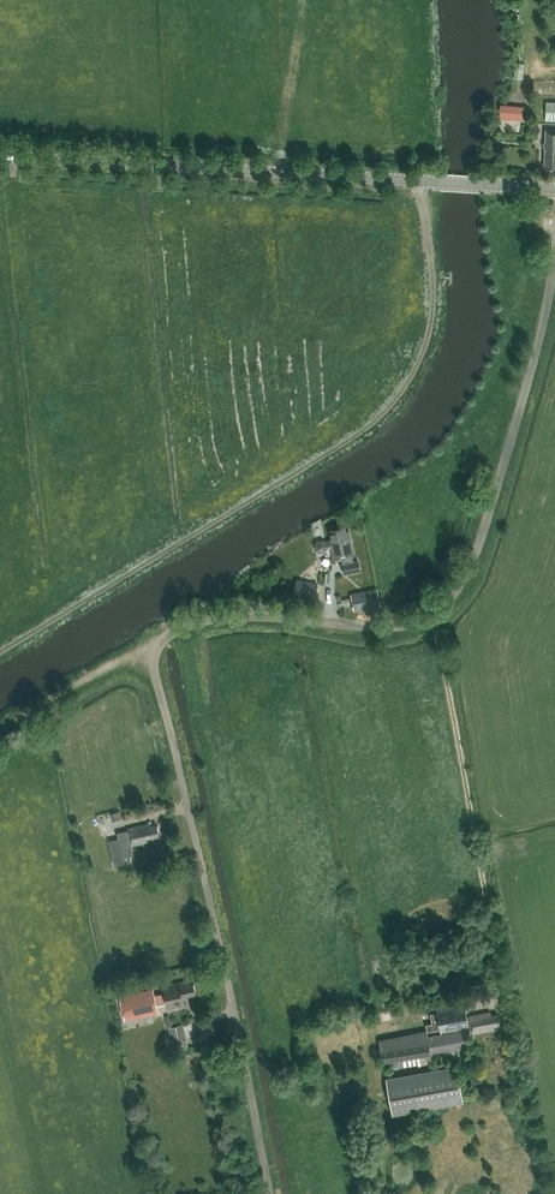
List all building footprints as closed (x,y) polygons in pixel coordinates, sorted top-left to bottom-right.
[(515,62),(514,78),(523,78),(525,63),(515,62)] [(524,107),(500,104),(499,118),(522,120),(524,107)] [(546,129),(545,167),(554,167),(554,129),(546,129)] [(318,540),(315,545),(316,550),(320,552),(325,551),(328,548),(332,547),(334,559),(343,557),(344,562),(343,563),(345,573),(360,570),(358,559),(353,561),(352,555),(354,555),(349,530),(346,531),(345,527),(331,530),(333,539),(330,540),(330,541),(327,542),(323,539),(318,540)] [(318,583),(297,579),(294,596),(314,600),(318,583)] [(377,588),(351,594),(354,610),(380,605),(377,588)] [(121,812),(112,814),(113,821),(123,819),(121,812)] [(152,825),(152,823),(128,828),(129,831),(118,833),(119,838),(104,842),(109,867),(116,865),(114,857),(124,855),(125,858),(135,856),(133,844),(148,841),(147,838),(159,835),(157,824),(152,825)] [(164,986),(166,992),(155,994),(153,987),(119,994),(124,1020),(159,1013),(157,1004),(167,1002),(168,1008),(185,1005),(183,995),(196,992),(193,982),(189,983),(187,981),(164,986)] [(493,1026),(499,1025),(497,1014),(491,1015),(490,1011),(467,1015),(465,1004),(437,1009),(441,1030),(469,1026),(470,1032),(471,1032),(471,1033),(494,1029),(493,1026)] [(169,1026),(174,1050),(188,1047),(183,1023),(169,1026)] [(433,1053),(435,1061),(457,1056),(456,1050),(471,1047),(467,1028),(428,1036),(427,1029),(379,1039),(383,1062),(388,1061),(390,1068),(404,1065),(403,1059),(433,1053)] [(464,1101),(457,1064),(386,1077),(393,1114),(464,1101)]
